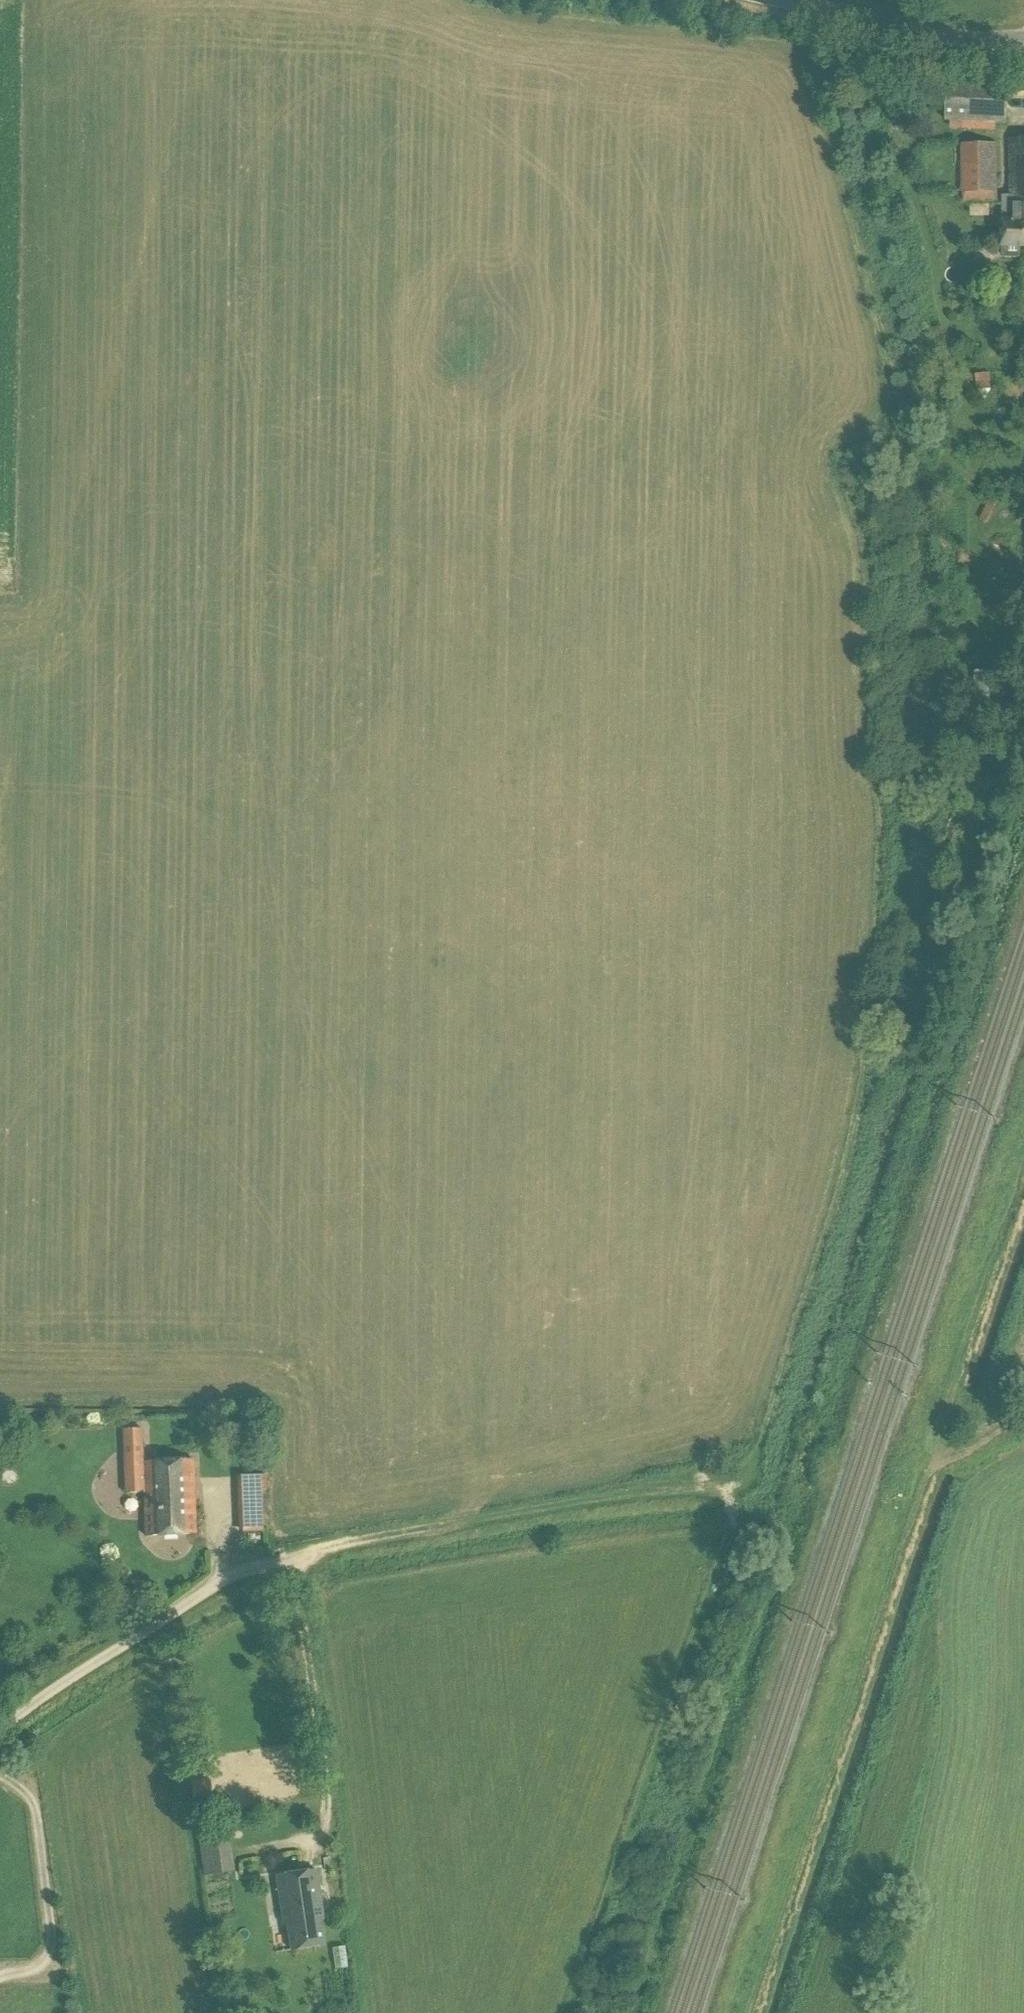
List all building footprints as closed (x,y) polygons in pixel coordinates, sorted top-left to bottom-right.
[(944,118),(1005,120),(1006,83),(945,80),(944,118)] [(1010,169),(1023,169),(1023,139),(1010,139),(1010,140),(1010,169)] [(964,144),(965,202),(997,201),(997,144),(964,144)] [(1001,256),(1004,257),(1018,257),(1019,256),(1020,248),(1023,248),(1023,169),(1010,169),(1010,205),(1003,205),(1002,219),(1001,248),(1001,256)] [(977,376),(980,389),(990,387),(988,374),(977,376)] [(125,1431),(127,1494),(143,1493),(145,1535),(196,1533),(194,1460),(142,1462),(141,1431),(125,1431)] [(240,1477),(242,1531),(261,1530),(259,1489),(268,1489),(268,1476),(240,1477)] [(220,1830),(200,1833),(202,1846),(222,1843),(220,1830)] [(315,1871),(277,1876),(284,1926),(288,1925),(292,1949),(322,1945),(319,1919),(322,1918),(315,1871)]
